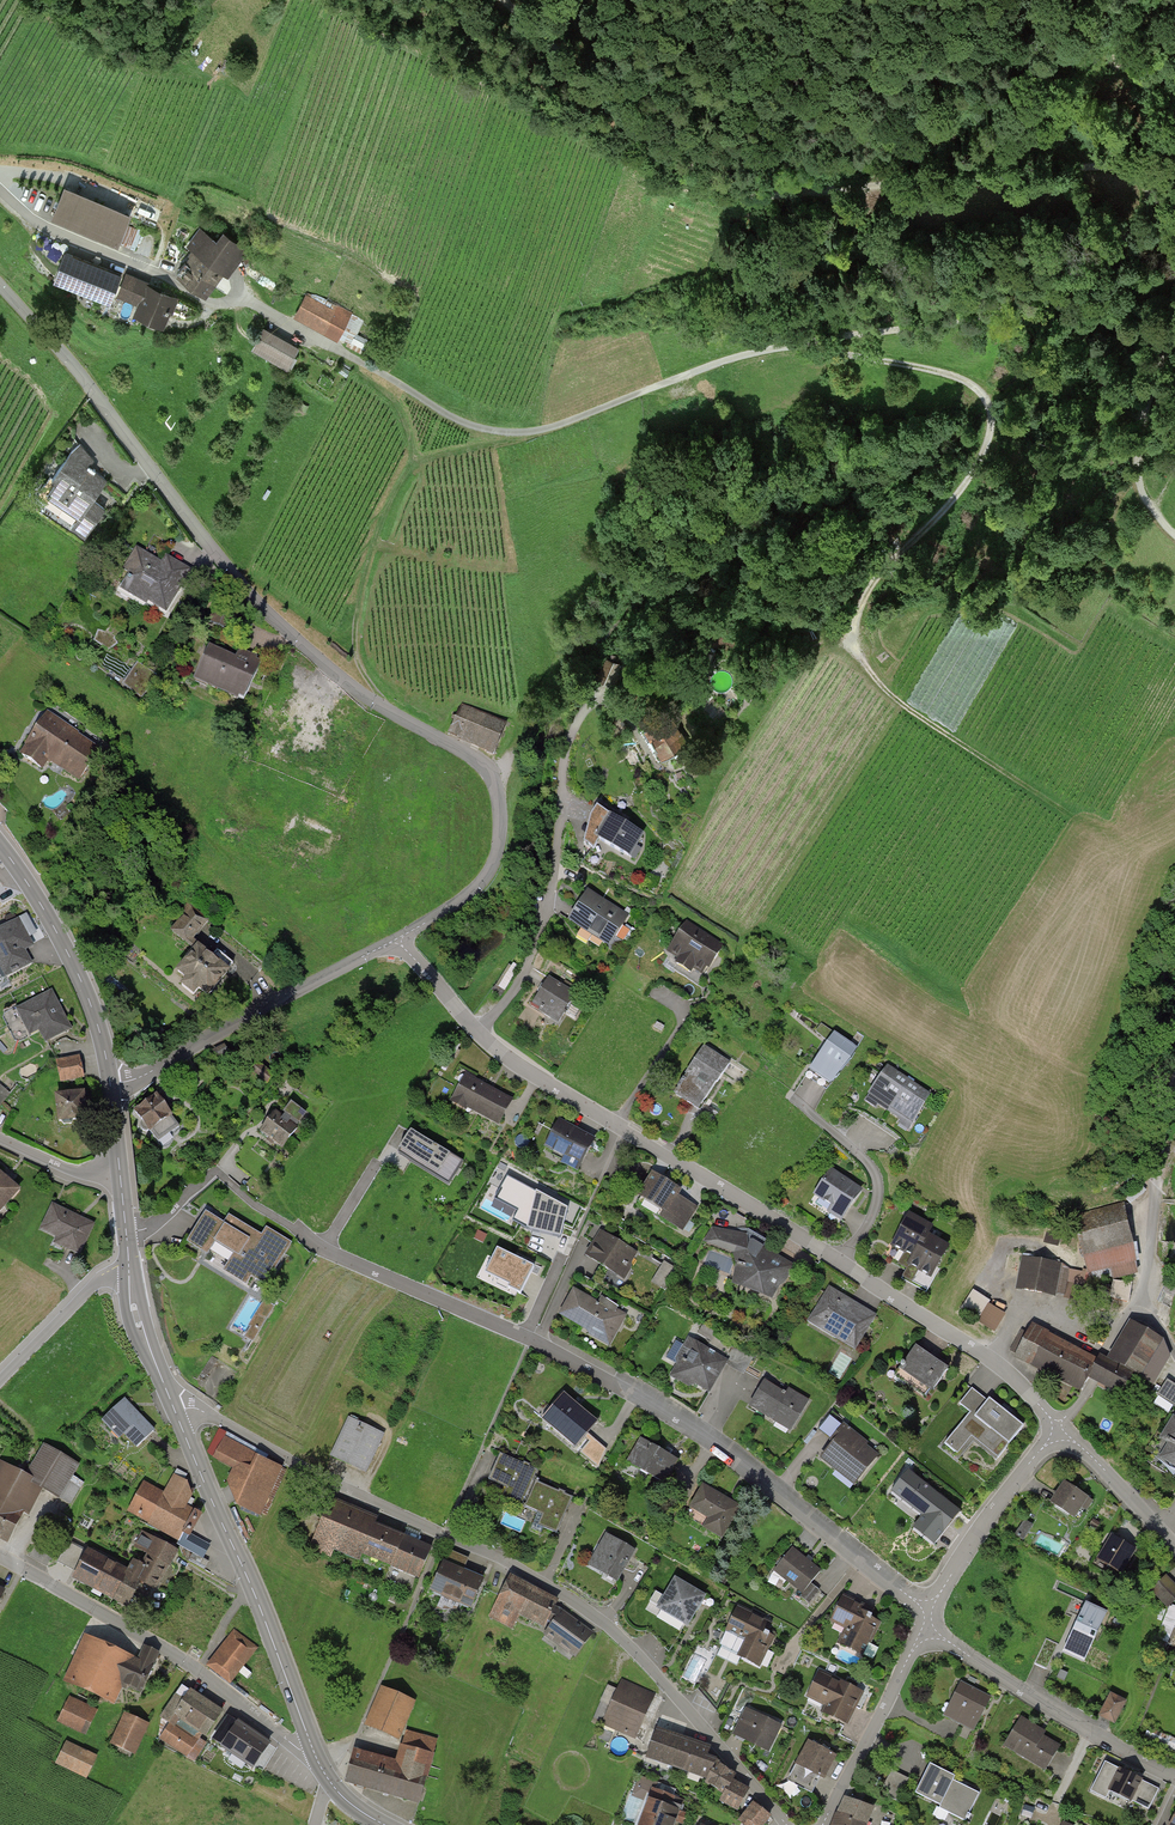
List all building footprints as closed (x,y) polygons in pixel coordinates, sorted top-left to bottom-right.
[(52,215),(118,243),(131,212),(64,184),(52,215)] [(143,230),(129,225),(122,243),(135,249),(143,230)] [(228,275),(248,249),(224,231),(217,240),(200,227),(186,245),(191,249),(187,253),(189,255),(178,269),(179,271),(176,274),(206,296),(224,272),(228,275)] [(122,273),(64,250),(53,278),(111,301),(122,273)] [(173,312),(180,297),(127,273),(118,293),(138,302),(133,312),(164,326),(170,311),(173,312)] [(293,316),(337,340),(352,313),(335,304),(334,307),(306,292),(293,316)] [(287,367),(299,346),(264,326),(252,347),(287,367)] [(93,499),(107,479),(87,465),(92,457),(80,443),(72,449),(51,479),(55,482),(47,494),(78,516),(71,526),(85,536),(106,507),(93,499)] [(162,561),(136,547),(123,570),(128,573),(119,590),(147,606),(149,603),(167,614),(193,571),(166,555),(162,561)] [(238,615),(215,605),(208,622),(231,631),(238,615)] [(112,648),(118,635),(101,628),(95,641),(112,648)] [(193,680),(238,700),(239,697),(244,700),(262,661),(257,659),(258,656),(239,648),(236,656),(209,644),(193,680)] [(158,676),(137,662),(121,685),(142,699),(158,676)] [(447,734),(493,755),(507,724),(461,703),(447,734)] [(644,726),(662,758),(689,743),(670,711),(644,726)] [(79,780),(99,750),(44,714),(18,754),(42,770),(49,760),(79,780)] [(600,841),(631,859),(631,858),(635,860),(642,849),(637,846),(644,835),(597,807),(591,818),(583,844),(594,851),(600,841)] [(568,922),(610,947),(609,950),(615,954),(623,941),(617,937),(630,915),(588,890),(568,922)] [(170,931),(189,946),(210,921),(191,905),(170,931)] [(33,963),(26,950),(34,945),(19,918),(0,928),(0,969),(5,978),(33,963)] [(709,970),(725,946),(687,921),(666,952),(677,959),(675,963),(691,973),(694,969),(703,975),(707,969),(709,970)] [(209,998),(231,971),(229,970),(234,964),(217,950),(211,957),(197,946),(176,972),(186,979),(181,986),(194,996),(199,990),(209,998)] [(531,1006),(558,1023),(577,994),(549,977),(531,1006)] [(46,1044),(73,1030),(52,990),(15,1009),(30,1037),(40,1032),(46,1044)] [(805,1076),(827,1091),(857,1049),(835,1034),(805,1076)] [(212,1052),(217,1060),(229,1053),(224,1045),(212,1052)] [(674,1093),(700,1110),(730,1063),(704,1046),(674,1093)] [(56,1060),(60,1083),(84,1078),(80,1056),(56,1060)] [(249,1070),(267,1084),(274,1075),(257,1061),(249,1070)] [(867,1097),(911,1126),(932,1095),(888,1066),(867,1097)] [(466,1073),(450,1102),(467,1111),(468,1109),(499,1127),(514,1100),(466,1073)] [(0,1085),(0,1107),(11,1093),(0,1085)] [(54,1095),(57,1123),(88,1120),(85,1091),(54,1095)] [(157,1094),(133,1111),(141,1122),(140,1126),(142,1129),(145,1132),(149,1132),(150,1133),(151,1132),(158,1143),(180,1127),(172,1118),(174,1117),(157,1094)] [(260,1132),(283,1149),(298,1129),(296,1127),(298,1125),(299,1125),(307,1115),(291,1103),(283,1113),(285,1115),(283,1118),(275,1113),(260,1132)] [(592,1142),(558,1124),(544,1149),(562,1160),(559,1165),(574,1174),(592,1142)] [(545,1146),(553,1130),(541,1125),(533,1141),(545,1146)] [(396,1154),(448,1185),(462,1161),(411,1130),(396,1154)] [(842,1222),(863,1190),(830,1169),(813,1195),(830,1207),(827,1212),(842,1222)] [(21,1190),(0,1173),(0,1215),(21,1190)] [(682,1190),(652,1173),(637,1197),(663,1213),(659,1219),(683,1234),(699,1207),(679,1195),(682,1190)] [(529,1231),(560,1238),(568,1209),(507,1176),(499,1189),(508,1194),(506,1199),(520,1207),(512,1222),(529,1231)] [(79,1255),(93,1224),(53,1205),(42,1230),(58,1237),(54,1243),(79,1255)] [(1088,1270),(1091,1282),(1094,1281),(1112,1277),(1113,1281),(1139,1275),(1136,1263),(1134,1244),(1122,1207),(1075,1219),(1088,1270)] [(907,1271),(927,1234),(933,1224),(910,1211),(890,1247),(904,1255),(898,1266),(907,1271)] [(205,1213),(187,1243),(208,1255),(215,1243),(233,1254),(222,1271),(246,1286),(251,1278),(266,1287),(293,1243),(266,1227),(261,1235),(229,1215),(224,1224),(205,1213)] [(487,1235),(478,1230),(474,1239),(483,1243),(487,1235)] [(600,1230),(584,1256),(625,1280),(631,1270),(631,1264),(638,1253),(600,1230)] [(770,1295),(779,1280),(782,1282),(791,1267),(774,1257),(768,1250),(746,1237),(713,1231),(707,1242),(733,1251),(738,1266),(735,1282),(770,1295)] [(932,1280),(950,1246),(927,1234),(907,1271),(903,1279),(912,1284),(918,1273),(932,1280)] [(534,1267),(497,1249),(485,1274),(509,1286),(508,1289),(520,1295),(534,1267)] [(1021,1257),(1015,1291),(1056,1298),(1056,1295),(1061,1269),(1061,1264),(1021,1257)] [(678,1270),(664,1262),(651,1282),(665,1291),(678,1270)] [(1082,1271),(1061,1269),(1056,1295),(1064,1297),(1064,1299),(1093,1305),(1095,1292),(1092,1291),(1094,1281),(1091,1282),(1088,1270),(1083,1269),(1082,1271)] [(1132,1284),(1113,1281),(1110,1298),(1129,1304),(1132,1284)] [(829,1286),(807,1323),(856,1352),(878,1315),(829,1286)] [(581,1331),(611,1346),(628,1315),(617,1309),(618,1307),(601,1296),(599,1302),(573,1289),(559,1315),(583,1329),(581,1331)] [(960,1312),(995,1334),(1006,1315),(989,1304),(991,1301),(973,1291),(960,1312)] [(276,1307),(264,1300),(248,1327),(250,1328),(244,1338),(253,1344),(276,1307)] [(1130,1320),(1107,1359),(1141,1379),(1163,1340),(1130,1320)] [(674,1367),(669,1377),(688,1388),(696,1386),(710,1394),(726,1364),(743,1374),(753,1356),(733,1345),(732,1346),(713,1335),(715,1330),(703,1323),(695,1337),(697,1338),(696,1340),(688,1335),(685,1341),(674,1335),(660,1359),(674,1367)] [(1091,1362),(1092,1361),(1048,1337),(1050,1333),(1032,1323),(1027,1331),(1022,1328),(1009,1352),(1015,1355),(1013,1359),(1081,1395),(1089,1380),(1093,1382),(1121,1397),(1132,1377),(1107,1364),(1104,1370),(1100,1367),(1091,1362)] [(1163,1340),(1141,1379),(1154,1386),(1171,1358),(1163,1340)] [(915,1347),(895,1377),(928,1400),(948,1370),(915,1347)] [(764,1380),(748,1407),(791,1432),(810,1401),(789,1389),(786,1393),(764,1380)] [(1167,1380),(1157,1396),(1174,1408),(1174,1385),(1167,1380)] [(996,1462),(1024,1427),(989,1400),(988,1402),(972,1389),(960,1404),(970,1413),(944,1445),(956,1454),(953,1458),(958,1461),(973,1443),(996,1462)] [(565,1393),(541,1420),(575,1450),(599,1422),(565,1393)] [(134,1448),(152,1429),(123,1401),(105,1419),(134,1448)] [(1173,1414),(1158,1438),(1167,1443),(1163,1450),(1157,1446),(1147,1463),(1174,1480),(1174,1478),(1174,1415),(1173,1414)] [(330,1457),(366,1474),(385,1434),(349,1417),(330,1457)] [(831,1444),(819,1460),(854,1486),(877,1456),(865,1447),(869,1443),(843,1423),(829,1442),(831,1444)] [(261,1520),(283,1468),(266,1461),(268,1455),(255,1450),(256,1448),(219,1427),(206,1453),(213,1457),(212,1459),(233,1470),(226,1483),(236,1508),(261,1520)] [(641,1439),(622,1472),(647,1487),(652,1478),(665,1486),(679,1461),(641,1439)] [(2,1544),(31,1486),(59,1500),(75,1467),(41,1450),(25,1480),(0,1468),(0,1543),(2,1544)] [(538,1470),(501,1454),(489,1480),(506,1487),(501,1498),(522,1507),(538,1470)] [(961,1513),(909,1471),(891,1492),(923,1518),(913,1530),(933,1547),(961,1513)] [(143,1482),(126,1513),(148,1524),(147,1526),(178,1542),(176,1545),(204,1560),(212,1545),(192,1535),(203,1516),(186,1507),(193,1496),(187,1483),(173,1475),(164,1493),(143,1482)] [(573,1499),(536,1482),(524,1508),(536,1513),(529,1529),(542,1534),(544,1528),(558,1534),(573,1499)] [(1064,1483),(1050,1504),(1075,1520),(1082,1509),(1086,1512),(1093,1501),(1064,1483)] [(703,1529),(723,1540),(742,1506),(703,1484),(689,1508),(690,1509),(686,1516),(704,1527),(703,1529)] [(362,1557),(376,1524),(377,1520),(331,1501),(310,1550),(331,1559),(334,1552),(360,1563),(362,1557)] [(1025,1520),(1014,1535),(1023,1541),(1034,1526),(1025,1520)] [(391,1569),(405,1536),(376,1524),(362,1557),(391,1569)] [(157,1592),(178,1553),(144,1534),(135,1550),(151,1559),(146,1568),(133,1561),(126,1572),(111,1601),(127,1610),(142,1584),(157,1592)] [(617,1583),(636,1551),(606,1534),(587,1565),(617,1583)] [(419,1581),(433,1548),(405,1536),(391,1569),(419,1581)] [(1137,1551),(1111,1536),(1095,1562),(1121,1577),(1137,1551)] [(111,1601),(126,1572),(68,1541),(57,1562),(76,1572),(72,1580),(111,1601)] [(792,1548),(773,1572),(802,1595),(822,1572),(792,1548)] [(467,1560),(447,1551),(429,1593),(441,1598),(436,1610),(457,1611),(459,1606),(471,1611),(482,1587),(485,1580),(462,1570),(467,1560)] [(1167,1610),(1173,1605),(1174,1602),(1174,1584),(1166,1575),(1149,1592),(1167,1610)] [(559,1601),(511,1576),(499,1596),(489,1617),(513,1630),(520,1617),(544,1630),(547,1625),(549,1627),(543,1635),(576,1659),(594,1632),(561,1610),(559,1612),(555,1609),(559,1601)] [(688,1629),(706,1597),(676,1579),(664,1598),(656,1593),(650,1602),(658,1607),(656,1610),(688,1629)] [(821,1591),(812,1584),(801,1598),(809,1605),(821,1591)] [(871,1644),(881,1623),(872,1619),(873,1616),(861,1610),(862,1607),(842,1597),(829,1621),(846,1630),(839,1645),(862,1656),(869,1643),(871,1644)] [(1085,1666),(1109,1614),(1086,1603),(1065,1647),(1047,1638),(1035,1664),(1046,1669),(1055,1652),(1085,1666)] [(1167,1610),(1156,1639),(1168,1643),(1174,1627),(1174,1628),(1174,1606),(1173,1605),(1167,1610)] [(766,1632),(770,1624),(737,1608),(725,1632),(726,1632),(720,1645),(722,1646),(717,1656),(737,1666),(740,1659),(761,1669),(776,1637),(766,1632)] [(228,1684),(255,1649),(233,1632),(205,1666),(228,1684)] [(136,1665),(85,1642),(67,1681),(113,1703),(120,1687),(140,1696),(159,1656),(144,1648),(136,1665)] [(822,1715),(848,1727),(865,1692),(819,1670),(806,1698),(826,1707),(822,1715)] [(601,1722),(600,1725),(635,1740),(655,1695),(622,1681),(617,1691),(608,1687),(594,1718),(601,1722)] [(992,1697),(961,1682),(943,1717),(974,1733),(992,1697)] [(208,1733),(222,1711),(182,1686),(161,1718),(171,1724),(161,1739),(188,1755),(204,1730),(208,1733)] [(365,1727),(398,1741),(414,1704),(381,1689),(365,1727)] [(1110,1694),(1098,1719),(1115,1727),(1127,1702),(1110,1694)] [(57,1722),(82,1735),(94,1710),(69,1698),(57,1722)] [(746,1709),(732,1737),(769,1755),(783,1727),(746,1709)] [(107,1746),(129,1757),(144,1726),(122,1715),(107,1746)] [(1022,1716),(1003,1746),(1045,1773),(1062,1747),(1044,1736),(1047,1732),(1022,1716)] [(252,1768),(268,1745),(232,1719),(215,1743),(252,1768)] [(658,1730),(647,1760),(707,1781),(716,1764),(717,1762),(704,1757),(708,1747),(658,1730)] [(352,1752),(344,1784),(417,1804),(435,1741),(403,1732),(395,1764),(352,1752)] [(808,1741),(795,1766),(796,1767),(788,1783),(812,1795),(820,1781),(825,1783),(838,1757),(808,1741)] [(54,1765),(82,1779),(93,1757),(64,1743),(54,1765)] [(1160,1790),(1105,1763),(1090,1793),(1107,1800),(1110,1794),(1132,1805),(1133,1803),(1149,1811),(1160,1790)] [(738,1813),(750,1791),(732,1781),(736,1775),(716,1764),(707,1781),(704,1785),(724,1796),(720,1803),(738,1813)] [(955,1778),(930,1765),(915,1795),(940,1807),(939,1809),(966,1822),(980,1794),(954,1781),(955,1778)] [(910,1779),(892,1771),(881,1793),(899,1802),(910,1779)] [(634,1824),(673,1824),(674,1821),(682,1824),(686,1813),(679,1811),(683,1800),(673,1796),(676,1790),(657,1782),(656,1785),(640,1779),(634,1795),(644,1799),(634,1824)] [(832,1824),(870,1824),(876,1809),(844,1796),(832,1824)] [(770,1816),(755,1804),(742,1823),(745,1824),(763,1824),(770,1816)]
